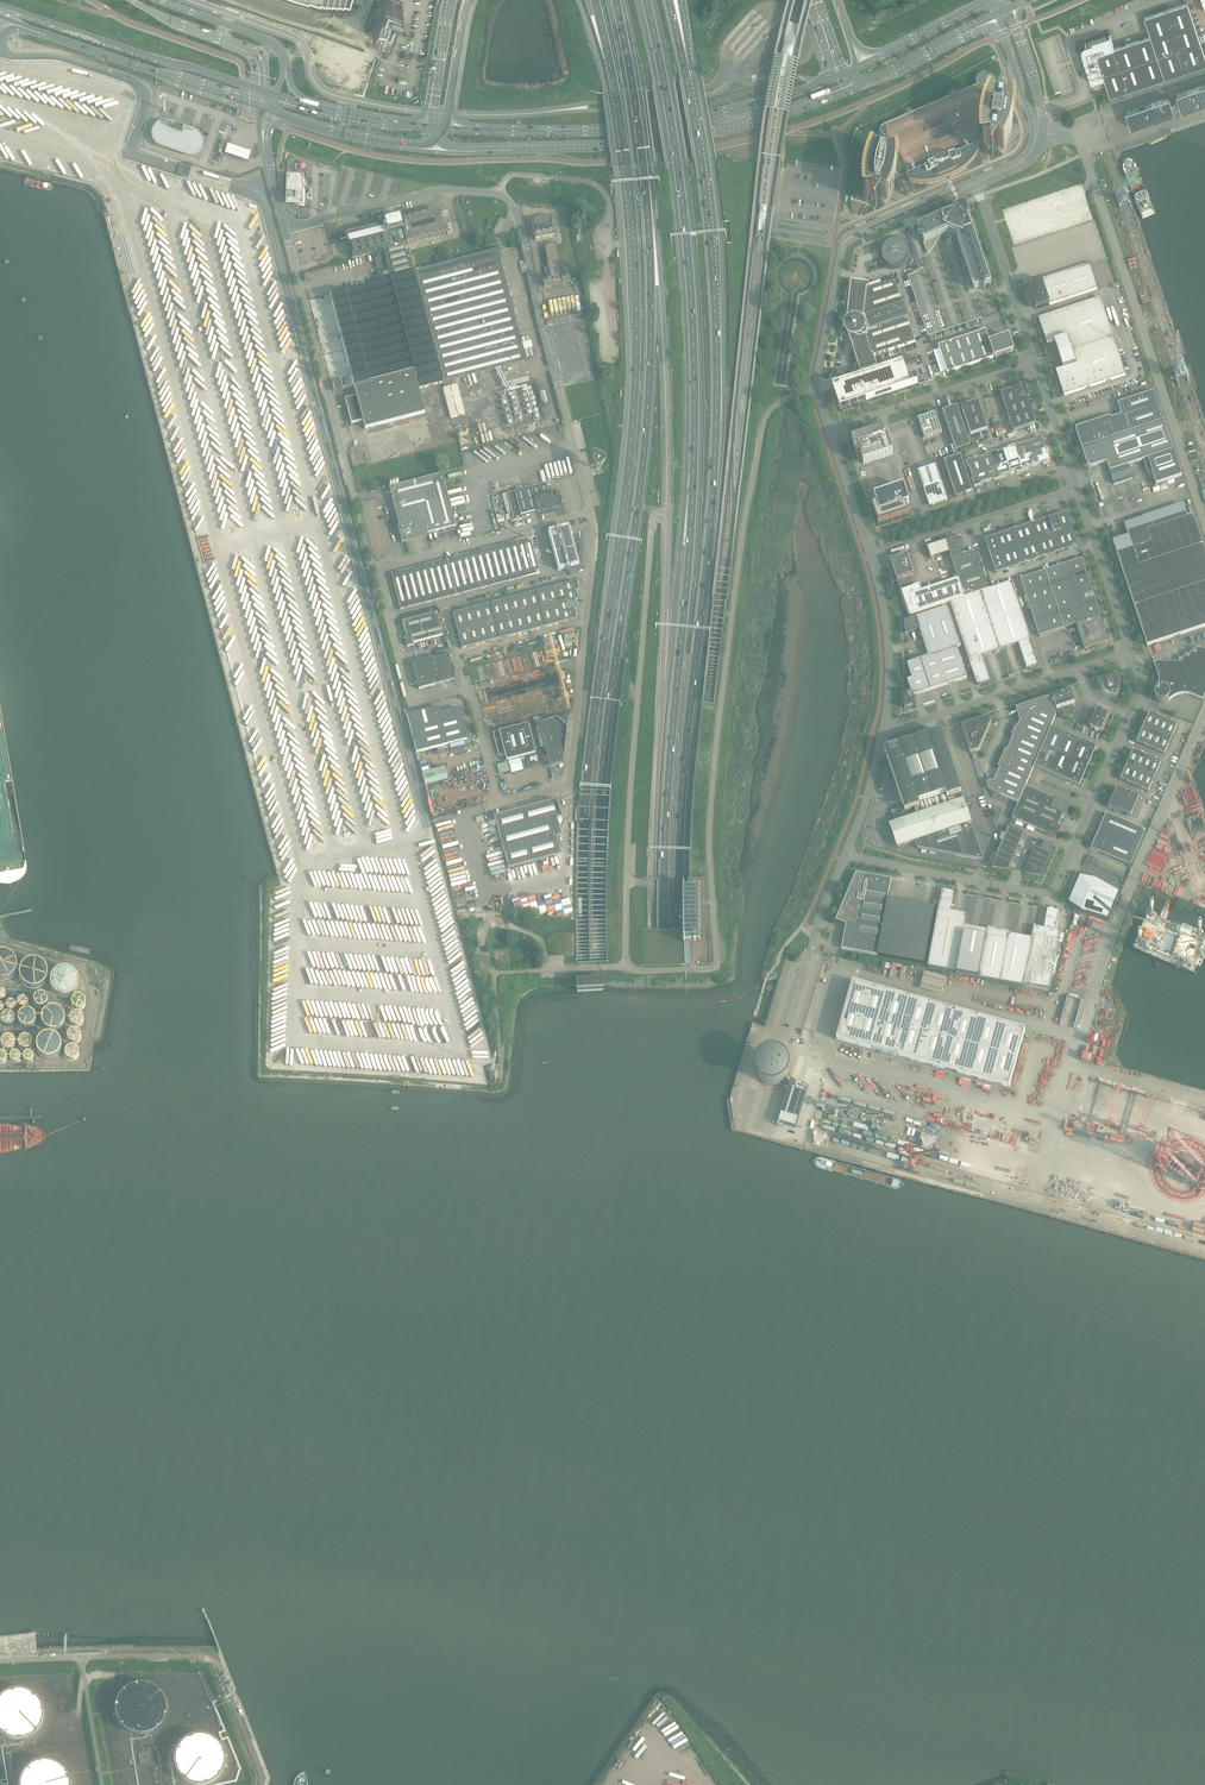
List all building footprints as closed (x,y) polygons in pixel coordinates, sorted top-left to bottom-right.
[(379,2),(372,19),(373,19),(377,21),(372,33),(373,33),(371,38),(388,45),(390,40),(391,36),(393,36),(393,37),(394,37),(397,28),(398,28),(399,27),(399,26),(399,25),(398,25),(403,11),(401,10),(403,6),(386,0),(385,0),(384,4),(379,2)] [(1110,97),(1204,65),(1204,57),(1187,3),(1144,17),(1150,36),(1114,48),(1110,36),(1110,35),(1085,44),(1084,45),(1083,45),(1082,46),(1082,47),(1081,48),(1081,49),(1081,50),(1081,52),(1091,83),(1104,79),(1110,97)] [(909,176),(974,148),(976,147),(977,147),(982,145),(981,143),(984,142),(985,129),(986,123),(988,116),(991,110),(994,104),(995,102),(990,91),(991,90),(992,89),(993,88),(994,87),(995,85),(995,84),(995,83),(995,81),(994,80),(994,78),(993,77),(992,76),(990,78),(986,76),(986,74),(984,74),(983,74),(982,75),(981,75),(979,76),(979,77),(978,79),(977,80),(977,81),(977,83),(977,84),(977,86),(978,86),(956,95),(954,94),(953,93),(950,97),(949,98),(948,98),(946,99),(945,100),(912,114),(909,112),(906,115),(905,116),(904,117),(903,118),(901,119),(884,126),(883,127),(882,128),(881,129),(880,130),(880,132),(880,133),(881,134),(884,142),(887,149),(887,150),(888,150),(889,152),(889,158),(896,157),(896,164),(896,172),(898,172),(900,178),(901,180),(907,177),(909,176)] [(1181,111),(1182,111),(1182,109),(1204,101),(1204,85),(1176,95),(1178,99),(1177,100),(1181,111)] [(1175,113),(1173,108),(1169,97),(1168,97),(1168,98),(1127,112),(1126,111),(1125,112),(1131,128),(1132,127),(1143,123),(1149,121),(1150,121),(1155,119),(1156,119),(1173,113),(1174,113),(1175,113)] [(985,129),(984,142),(985,142),(985,143),(986,150),(991,149),(992,156),(993,156),(994,156),(995,156),(998,151),(1001,152),(1004,145),(1004,146),(1005,146),(1005,145),(1006,145),(1006,144),(1006,143),(1005,142),(1006,141),(1007,141),(1008,141),(1009,134),(1011,128),(1011,121),(1011,114),(1011,107),(1006,108),(1005,102),(1004,102),(1002,101),(999,107),(995,104),(994,105),(994,104),(991,110),(988,116),(986,123),(985,129)] [(184,131),(184,130),(173,126),(172,127),(169,126),(164,125),(160,127),(156,130),(155,134),(154,136),(155,137),(155,139),(156,141),(157,142),(158,144),(161,145),(164,146),(163,147),(165,147),(174,150),(175,151),(175,150),(186,154),(188,154),(190,155),(192,154),(194,154),(195,153),(197,152),(198,151),(199,149),(200,145),(200,140),(197,137),(193,134),(184,131)] [(227,145),(224,155),(247,162),(250,153),(227,145)] [(974,148),(909,176),(911,180),(913,181),(915,181),(917,181),(919,182),(921,182),(924,182),(926,182),(928,181),(930,181),(932,181),(934,181),(936,180),(938,180),(940,179),(942,178),(946,176),(946,177),(947,177),(948,177),(949,177),(949,176),(949,175),(951,174),(953,173),(955,172),(957,171),(959,170),(960,169),(962,168),(964,167),(965,165),(967,164),(968,162),(970,161),(971,159),(972,158),(973,156),(975,154),(976,153),(974,148)] [(889,152),(888,152),(887,152),(886,151),(883,157),(878,154),(875,161),(872,167),(871,173),(869,180),(869,186),(869,193),(869,200),(874,200),(875,206),(877,206),(878,206),(881,201),(884,202),(887,196),(889,191),(891,191),(893,184),(894,178),(900,178),(898,172),(896,172),(896,164),(896,157),(889,158),(889,152)] [(305,185),(305,180),(292,176),(291,204),(304,207),(304,189),(306,188),(305,185)] [(918,237),(923,239),(929,252),(941,236),(963,258),(970,291),(979,288),(984,291),(987,286),(990,285),(966,212),(965,212),(965,211),(965,210),(964,209),(962,209),(962,210),(960,210),(918,228),(920,232),(918,237)] [(377,258),(374,258),(380,281),(414,272),(407,245),(445,235),(439,211),(403,221),(401,215),(380,220),(382,226),(346,236),(348,245),(349,245),(352,259),(375,253),(377,258)] [(550,216),(531,220),(535,241),(554,237),(550,216)] [(907,232),(920,269),(923,268),(912,238),(913,237),(911,231),(907,232)] [(894,268),(896,268),(898,268),(899,267),(901,267),(903,266),(904,265),(906,263),(907,262),(907,261),(908,260),(908,259),(909,258),(909,257),(909,256),(909,254),(909,253),(909,252),(909,251),(908,250),(908,249),(907,248),(907,247),(906,246),(903,243),(902,242),(901,242),(900,241),(898,241),(897,241),(895,241),(894,241),(893,241),(892,241),(891,242),(889,242),(889,243),(888,243),(887,244),(886,244),(885,245),(885,246),(884,247),(883,248),(883,249),(883,250),(882,251),(882,252),(882,253),(882,255),(882,256),(882,257),(882,258),(883,259),(884,261),(885,263),(886,264),(888,265),(889,266),(892,267),(894,268)] [(545,278),(542,279),(543,287),(570,282),(569,274),(566,274),(565,273),(563,264),(559,265),(555,244),(544,246),(548,267),(544,268),(545,277),(545,278)] [(426,318),(438,365),(443,383),(443,384),(482,374),(483,378),(488,376),(487,372),(526,362),(526,363),(527,362),(497,250),(458,261),(458,260),(453,261),(453,262),(419,271),(414,272),(426,318)] [(1028,285),(1036,310),(1050,305),(1097,290),(1089,265),(1042,280),(1028,285)] [(354,387),(438,365),(426,318),(414,272),(380,281),(368,284),(367,284),(345,290),(344,290),(344,291),(331,294),(330,294),(343,345),(354,387)] [(846,326),(846,327),(846,329),(846,330),(847,332),(860,371),(869,369),(872,367),(876,366),(873,356),(879,354),(885,352),(916,342),(908,318),(909,317),(904,303),(903,304),(895,279),(868,288),(867,288),(868,285),(867,285),(853,283),(851,283),(846,325),(846,326)] [(1056,371),(1064,396),(1126,375),(1100,298),(1039,319),(1047,344),(1054,341),(1063,368),(1056,371)] [(333,356),(328,335),(327,331),(318,333),(324,359),(333,356)] [(1009,337),(990,343),(986,331),(941,345),(938,346),(947,373),(1014,351),(1009,337)] [(868,377),(839,386),(846,406),(866,399),(866,400),(918,383),(918,382),(923,380),(928,379),(921,359),(917,361),(875,375),(874,372),(872,367),(869,369),(870,373),(871,376),(868,377)] [(438,365),(354,387),(357,397),(345,400),(351,424),(363,421),(366,429),(425,414),(419,390),(443,383),(438,365)] [(330,381),(333,392),(342,390),(339,378),(330,381)] [(1001,393),(1013,431),(1036,424),(1028,397),(1029,397),(1024,384),(1012,388),(1012,389),(1001,393)] [(458,385),(444,389),(451,418),(465,414),(458,385)] [(545,391),(538,393),(541,404),(548,402),(545,391)] [(1083,451),(1086,460),(1088,468),(1107,462),(1110,471),(1148,459),(1174,450),(1154,392),(1118,404),(1121,415),(1111,419),(1110,417),(1075,428),(1083,451)] [(961,405),(970,435),(988,429),(978,400),(967,404),(967,403),(961,405)] [(944,415),(956,451),(971,446),(957,406),(943,411),(944,414),(944,415)] [(918,419),(924,438),(942,433),(937,417),(936,417),(935,414),(927,416),(918,419)] [(861,457),(864,465),(882,459),(893,456),(888,438),(884,440),(881,432),(852,441),(857,458),(861,457)] [(1026,444),(1030,456),(1045,451),(1043,445),(1044,444),(1042,437),(1035,439),(1035,441),(1026,444)] [(1014,446),(1019,460),(1030,456),(1026,444),(1020,445),(1020,444),(1014,446)] [(1019,460),(1014,446),(1008,448),(1009,449),(1003,451),(1007,464),(1019,460)] [(1182,476),(1174,450),(1148,459),(1156,484),(1182,476)] [(992,454),(996,468),(1007,464),(1003,451),(998,453),(997,452),(992,454)] [(1030,456),(1033,467),(1043,464),(1043,465),(1050,462),(1048,455),(1047,456),(1045,451),(1030,456)] [(981,459),(985,471),(996,468),(992,454),(986,456),(986,457),(981,459)] [(956,497),(963,495),(966,494),(966,493),(973,491),(961,455),(944,461),(956,497)] [(1030,456),(1019,460),(1022,472),(1028,470),(1028,468),(1033,467),(1030,456)] [(969,469),(972,476),(985,471),(981,459),(974,461),(973,460),(966,462),(968,469),(969,469)] [(1007,464),(1011,474),(1016,472),(1017,473),(1022,472),(1019,460),(1007,464)] [(1007,464),(996,468),(1000,479),(1006,477),(1005,476),(1011,474),(1007,464)] [(918,471),(930,506),(948,500),(936,465),(918,471)] [(985,471),(988,482),(994,480),(994,481),(1000,479),(996,468),(985,471)] [(985,471),(972,476),(973,480),(972,480),(974,487),(982,485),(981,484),(988,482),(985,471)] [(406,542),(408,542),(428,537),(427,534),(456,527),(442,475),(390,488),(399,526),(397,527),(401,542),(402,543),(406,542)] [(549,494),(546,483),(507,494),(514,521),(522,519),(521,516),(537,512),(537,513),(560,507),(559,503),(560,502),(560,501),(560,500),(560,499),(559,499),(559,498),(557,498),(556,492),(549,494)] [(873,506),(879,523),(908,514),(905,506),(909,504),(904,487),(874,497),(877,505),(873,506)] [(1057,516),(1063,533),(1072,530),(1067,513),(1057,516)] [(1147,646),(1204,627),(1204,550),(1193,515),(1146,531),(1142,519),(1124,525),(1132,549),(1117,554),(1147,646)] [(1048,519),(1054,536),(1063,533),(1057,516),(1048,519)] [(1048,519),(1039,522),(1045,539),(1054,536),(1048,519)] [(1039,522),(1030,525),(1036,542),(1045,539),(1039,522)] [(1021,528),(1027,545),(1036,542),(1030,525),(1021,528)] [(555,530),(548,532),(558,571),(566,569),(566,572),(570,571),(569,569),(579,567),(570,535),(572,535),(572,534),(570,535),(568,527),(565,528),(565,526),(564,526),(565,528),(559,530),(559,528),(555,529),(555,530)] [(1012,531),(1018,548),(1027,545),(1021,528),(1012,531)] [(1072,530),(1063,533),(1069,550),(1078,547),(1072,530)] [(1018,548),(1012,531),(1003,534),(1009,551),(1018,548)] [(1054,536),(1060,553),(1069,550),(1063,533),(1054,536)] [(994,537),(997,545),(1000,554),(1009,551),(1003,534),(994,537)] [(1045,539),(1050,556),(1060,553),(1054,536),(1045,539)] [(985,540),(988,548),(997,545),(994,537),(985,540)] [(523,539),(516,541),(526,577),(540,574),(530,538),(523,540),(523,539)] [(950,552),(958,579),(965,598),(989,590),(977,551),(962,556),(960,549),(956,538),(946,541),(950,552)] [(1045,539),(1036,542),(1041,559),(1050,556),(1045,539)] [(512,581),(526,577),(516,541),(509,543),(503,545),(512,581)] [(950,552),(946,541),(927,548),(931,559),(950,552)] [(1036,542),(1027,545),(1032,562),(1041,559),(1036,542)] [(495,546),(488,548),(498,585),(512,581),(503,545),(496,547),(495,546)] [(997,545),(988,548),(990,557),(1000,554),(997,545)] [(1027,545),(1018,548),(1023,565),(1032,562),(1027,545)] [(485,588),(498,585),(488,548),(481,550),(481,551),(475,552),(485,588)] [(1023,565),(1018,548),(1009,551),(1014,568),(1023,565)] [(1002,562),(1005,571),(1014,568),(1009,551),(1000,554),(1002,562)] [(468,553),(461,555),(471,592),(485,588),(475,552),(468,554),(468,553)] [(965,598),(958,579),(921,592),(919,586),(913,588),(909,577),(913,575),(906,554),(891,560),(909,616),(950,603),(965,598)] [(1000,554),(990,557),(993,565),(1002,562),(1000,554)] [(457,595),(471,592),(461,555),(454,557),(454,558),(447,559),(457,595)] [(440,561),(433,562),(442,599),(457,595),(447,559),(440,561)] [(1083,645),(1084,650),(1088,648),(1088,649),(1089,648),(1092,647),(1093,647),(1097,646),(1101,644),(1101,645),(1101,644),(1105,643),(1109,641),(1108,637),(1106,633),(1107,633),(1106,633),(1105,629),(1104,625),(1102,621),(1103,621),(1103,620),(1102,621),(1096,602),(1092,588),(1091,588),(1087,574),(1087,573),(1084,564),(1082,559),(1020,579),(1039,637),(1052,633),(1064,629),(1076,625),(1077,629),(1079,633),(1078,633),(1079,633),(1080,637),(1081,641),(1083,645),(1082,645),(1083,646),(1083,645)] [(429,603),(442,599),(433,562),(426,564),(426,565),(420,567),(429,603)] [(1002,562),(993,565),(996,574),(1005,571),(1002,562)] [(412,568),(405,570),(415,606),(429,603),(420,567),(412,569),(412,568)] [(398,572),(391,574),(400,610),(415,606),(405,570),(398,572)] [(576,582),(563,586),(566,594),(578,591),(576,582)] [(989,590),(965,598),(950,603),(977,685),(989,681),(981,656),(1019,644),(1027,669),(1039,665),(1012,582),(989,590)] [(568,603),(566,594),(563,586),(554,588),(559,605),(568,603)] [(549,608),(559,605),(554,588),(545,590),(549,608)] [(540,610),(549,608),(545,590),(536,593),(540,610)] [(566,594),(568,603),(578,600),(575,592),(578,591),(566,594)] [(531,613),(540,610),(536,593),(527,595),(531,613)] [(522,615),(531,613),(527,595),(517,598),(522,615)] [(513,617),(522,615),(517,598),(508,600),(513,617)] [(503,620),(513,617),(508,600),(499,602),(503,620)] [(559,605),(561,614),(577,610),(575,601),(578,601),(578,600),(568,603),(559,605)] [(494,622),(503,620),(499,602),(490,605),(494,622)] [(485,625),(494,622),(490,605),(480,607),(485,625)] [(554,625),(563,623),(561,614),(559,605),(549,608),(554,625)] [(471,610),(476,627),(485,625),(480,607),(471,610)] [(904,622),(906,635),(920,630),(929,657),(957,648),(961,646),(948,607),(904,622)] [(549,608),(540,610),(545,628),(554,625),(549,608)] [(467,629),(476,627),(471,610),(462,612),(467,629)] [(536,630),(545,628),(540,610),(531,613),(536,630)] [(577,610),(561,614),(563,623),(576,619),(574,611),(577,610)] [(462,612),(453,614),(457,632),(467,629),(462,612)] [(406,636),(405,636),(407,647),(413,645),(413,643),(443,636),(437,613),(402,622),(406,636)] [(526,632),(536,630),(531,613),(522,615),(526,632)] [(517,635),(526,632),(522,615),(513,617),(517,635)] [(508,637),(517,635),(513,617),(503,620),(508,637)] [(499,640),(508,637),(503,620),(494,622),(499,640)] [(490,642),(499,640),(494,622),(485,625),(490,642)] [(485,625),(476,627),(480,644),(490,642),(485,625)] [(471,647),(480,644),(476,627),(467,629),(471,647)] [(471,647),(467,629),(457,632),(462,649),(471,647)] [(437,658),(449,655),(446,646),(435,649),(437,658)] [(929,657),(907,664),(912,679),(908,680),(912,693),(906,694),(905,709),(916,705),(913,696),(967,678),(957,648),(929,657)] [(1159,679),(1159,680),(1159,681),(1159,682),(1159,683),(1158,684),(1158,686),(1157,687),(1156,689),(1155,690),(1156,691),(1155,693),(1155,694),(1155,696),(1155,697),(1155,698),(1156,700),(1157,701),(1158,702),(1160,703),(1161,703),(1163,703),(1164,703),(1165,703),(1167,701),(1168,702),(1170,701),(1171,700),(1172,699),(1174,698),(1176,697),(1177,696),(1178,696),(1179,695),(1180,695),(1182,695),(1183,695),(1184,695),(1186,695),(1188,695),(1190,695),(1192,696),(1203,701),(1204,701),(1203,700),(1204,696),(1204,651),(1197,649),(1196,655),(1190,653),(1189,659),(1183,658),(1182,663),(1162,663),(1161,662),(1154,664),(1158,677),(1158,678),(1159,679)] [(448,682),(455,680),(448,655),(441,657),(448,682)] [(434,658),(441,684),(448,682),(441,657),(435,659),(435,658),(434,658)] [(430,666),(431,672),(433,679),(435,686),(441,684),(434,658),(428,659),(430,666)] [(428,659),(412,664),(413,670),(430,666),(428,659)] [(431,672),(430,666),(413,670),(415,677),(431,672)] [(433,679),(431,672),(415,677),(417,683),(433,679)] [(1111,695),(1117,698),(1119,693),(1119,692),(1119,689),(1120,688),(1120,685),(1120,684),(1120,681),(1119,680),(1119,677),(1118,674),(1101,680),(1105,693),(1111,695)] [(417,683),(419,690),(435,686),(433,679),(417,683)] [(1055,703),(1057,709),(1075,703),(1073,696),(1071,690),(1052,696),(1054,700),(1052,701),(1053,704),(1055,703)] [(1026,787),(1034,767),(1042,747),(1051,727),(1056,715),(1050,697),(1016,708),(1018,714),(1020,721),(1017,728),(1015,727),(1011,736),(1013,737),(1007,750),(1005,750),(998,767),(1000,768),(994,782),(992,781),(987,783),(989,790),(1019,803),(1026,787)] [(439,708),(414,714),(407,716),(416,753),(467,740),(459,709),(440,713),(439,708)] [(1095,731),(1097,732),(1098,731),(1102,732),(1110,715),(1098,710),(1090,727),(1095,729),(1095,731)] [(1136,743),(1164,755),(1177,724),(1149,713),(1136,743)] [(542,723),(538,724),(549,767),(560,764),(563,763),(568,716),(542,722),(542,723)] [(961,726),(970,754),(979,751),(980,749),(981,747),(990,724),(991,722),(989,717),(961,726)] [(536,753),(535,753),(528,724),(493,733),(499,756),(505,755),(506,761),(536,753)] [(1042,747),(1056,753),(1065,733),(1051,727),(1042,747)] [(955,855),(978,860),(981,856),(979,848),(975,836),(973,829),(969,831),(967,824),(971,823),(964,800),(963,800),(964,799),(961,793),(941,733),(928,737),(885,751),(901,799),(904,807),(892,811),(895,822),(890,824),(897,847),(915,842),(917,849),(955,856),(955,855)] [(1056,753),(1070,759),(1079,739),(1065,733),(1056,753)] [(1070,759),(1088,767),(1096,747),(1079,739),(1070,759)] [(1034,767),(1048,773),(1056,753),(1042,747),(1034,767)] [(1120,780),(1148,792),(1161,762),(1133,750),(1120,780)] [(1048,773),(1062,779),(1070,759),(1056,753),(1048,773)] [(528,756),(511,761),(512,766),(529,761),(528,756)] [(1070,759),(1062,779),(1079,787),(1088,767),(1070,759)] [(444,766),(421,773),(425,786),(448,779),(444,766)] [(1019,803),(1061,821),(1064,814),(1066,815),(1070,806),(1026,787),(1019,803)] [(1111,809),(1123,814),(1131,794),(1117,788),(1109,805),(1109,808),(1111,809)] [(557,800),(494,817),(508,869),(561,855),(556,838),(562,836),(557,819),(562,818),(557,800)] [(1061,821),(1019,803),(1012,819),(1056,838),(1060,829),(1058,828),(1061,821)] [(1097,852),(1131,866),(1146,831),(1106,814),(1096,838),(1091,849),(1097,852)] [(991,867),(1005,870),(1006,868),(1007,868),(1008,869),(1023,833),(1008,827),(991,867)] [(1027,869),(1028,869),(1027,874),(1040,876),(1053,847),(1053,846),(1039,840),(1027,869)] [(888,902),(889,899),(888,899),(891,880),(856,873),(836,921),(842,923),(846,925),(842,949),(925,964),(935,907),(933,907),(933,910),(888,902)] [(1117,894),(1118,892),(1116,891),(1116,892),(1095,883),(1096,880),(1095,879),(1088,878),(1087,879),(1081,877),(1079,881),(1079,882),(1071,902),(1076,905),(1076,906),(1081,910),(1107,918),(1115,899),(1114,898),(1117,894)] [(699,886),(683,886),(682,940),(700,940),(699,886)] [(557,915),(563,914),(557,888),(540,892),(541,893),(527,897),(528,899),(520,901),(522,909),(530,908),(532,913),(539,911),(540,914),(547,913),(548,915),(556,913),(557,915)] [(950,892),(950,891),(942,890),(928,967),(956,972),(955,973),(1023,986),(1024,984),(1049,989),(1060,932),(1056,931),(1059,911),(1051,910),(1051,911),(1048,910),(1047,913),(1044,929),(1034,927),(1032,939),(1008,934),(1009,934),(1008,934),(1009,933),(1005,932),(1005,931),(988,928),(987,931),(964,926),(966,915),(950,912),(953,896),(952,896),(953,893),(950,892)] [(1073,911),(1056,973),(1069,977),(1085,915),(1073,911)] [(16,966),(16,964),(15,961),(14,959),(12,957),(10,955),(8,953),(6,952),(3,952),(0,952),(0,980),(3,980),(6,980),(8,979),(10,978),(12,976),(14,974),(15,971),(16,969),(16,966)] [(47,976),(47,973),(47,971),(46,968),(45,966),(43,963),(41,962),(39,960),(36,959),(34,959),(31,959),(28,960),(26,961),(24,963),(22,964),(20,967),(19,969),(19,972),(19,975),(19,977),(20,980),(22,982),(24,984),(26,986),(28,987),(31,987),(34,988),(36,987),(39,986),(41,985),(43,983),(45,981),(46,979),(47,976)] [(78,984),(78,982),(78,979),(77,976),(76,974),(75,972),(73,970),(70,969),(68,968),(65,967),(63,967),(60,968),(58,969),(55,970),(53,972),(52,974),(51,976),(50,979),(50,982),(50,984),(51,987),(52,989),(53,991),(55,993),(58,994),(60,995),(63,996),(65,996),(68,995),(70,994),(73,993),(75,991),(76,989),(77,987),(78,984)] [(942,995),(947,977),(925,972),(920,989),(942,995)] [(94,982),(92,989),(102,991),(103,984),(94,982)] [(836,1040),(1009,1088),(1025,1030),(853,982),(836,1040)] [(47,1001),(47,999),(46,998),(45,996),(44,995),(43,995),(41,994),(40,994),(38,995),(37,995),(35,996),(35,997),(34,998),(34,1000),(33,1001),(34,1003),(34,1004),(35,1006),(37,1007),(40,1008),(41,1008),(43,1007),(45,1006),(46,1005),(46,1004),(47,1003),(47,1001)] [(85,1004),(86,1002),(85,1001),(85,999),(84,998),(83,997),(82,996),(81,995),(79,995),(78,995),(76,995),(75,995),(73,996),(72,997),(71,998),(71,1000),(71,1001),(71,1003),(71,1004),(71,1006),(72,1007),(73,1008),(75,1009),(76,1009),(78,1010),(79,1010),(81,1009),(82,1009),(83,1008),(84,1006),(85,1005),(85,1004)] [(27,1001),(26,999),(25,997),(24,996),(22,996),(20,996),(18,997),(17,999),(16,1001),(17,1003),(18,1005),(19,1006),(21,1006),(23,1006),(25,1005),(26,1004),(27,1002),(27,1001)] [(15,1004),(15,1002),(14,1001),(13,1000),(11,999),(9,999),(8,999),(7,1000),(5,1002),(5,1004),(5,1006),(6,1008),(8,1009),(9,1009),(10,1009),(12,1009),(14,1008),(15,1006),(15,1004)] [(35,1015),(35,1014),(34,1012),(33,1010),(32,1009),(31,1008),(29,1007),(27,1006),(26,1006),(24,1006),(22,1007),(20,1008),(19,1009),(18,1011),(17,1012),(17,1014),(17,1016),(17,1017),(17,1019),(18,1021),(19,1022),(21,1023),(22,1024),(24,1024),(26,1024),(28,1024),(29,1024),(31,1023),(32,1022),(33,1020),(34,1019),(35,1017),(35,1015)] [(64,1020),(63,1018),(63,1015),(62,1013),(60,1011),(58,1010),(56,1009),(53,1008),(51,1008),(49,1008),(47,1009),(45,1010),(43,1012),(42,1013),(41,1016),(40,1017),(40,1020),(41,1022),(41,1024),(42,1026),(44,1028),(45,1029),(47,1030),(50,1031),(52,1031),(54,1031),(56,1030),(59,1029),(60,1028),(62,1026),(63,1024),(63,1023),(64,1020)] [(13,1017),(13,1016),(12,1015),(11,1013),(9,1011),(6,1011),(5,1011),(3,1011),(1,1013),(0,1014),(0,1021),(1,1022),(2,1023),(3,1024),(4,1024),(6,1024),(7,1024),(8,1024),(10,1023),(11,1022),(12,1020),(13,1019),(13,1018),(13,1017)] [(83,1021),(84,1019),(83,1018),(83,1016),(82,1015),(81,1014),(80,1013),(79,1012),(77,1012),(76,1012),(74,1012),(73,1012),(71,1013),(70,1014),(69,1016),(69,1017),(69,1018),(68,1020),(69,1021),(69,1023),(70,1024),(71,1025),(73,1026),(74,1026),(76,1027),(77,1027),(79,1026),(80,1026),(81,1025),(82,1023),(83,1022),(83,1021)] [(81,1037),(82,1036),(81,1034),(81,1033),(80,1031),(79,1030),(78,1029),(77,1029),(75,1028),(74,1028),(72,1028),(71,1029),(69,1030),(68,1031),(67,1032),(67,1033),(66,1035),(66,1036),(67,1038),(67,1039),(68,1041),(69,1042),(71,1042),(72,1043),(74,1043),(75,1043),(77,1043),(78,1042),(79,1041),(80,1040),(81,1039),(81,1037)] [(31,1044),(32,1042),(31,1041),(31,1039),(30,1038),(29,1037),(28,1036),(27,1036),(25,1035),(24,1036),(22,1036),(21,1037),(20,1038),(19,1039),(18,1040),(18,1042),(18,1043),(18,1044),(19,1046),(20,1047),(21,1048),(22,1049),(24,1049),(25,1049),(27,1049),(28,1048),(29,1047),(30,1046),(31,1045),(31,1044)] [(60,1050),(61,1048),(60,1046),(60,1043),(59,1041),(57,1039),(55,1038),(53,1036),(51,1036),(48,1035),(46,1035),(44,1036),(41,1037),(39,1038),(38,1040),(36,1042),(36,1044),(35,1047),(35,1049),(36,1052),(37,1054),(38,1056),(39,1058),(41,1059),(44,1060),(46,1061),(48,1061),(51,1060),(53,1060),(55,1058),(57,1057),(59,1055),(60,1053),(60,1050)] [(15,1043),(15,1042),(14,1040),(14,1039),(13,1038),(11,1036),(10,1036),(9,1036),(7,1036),(6,1036),(3,1037),(2,1039),(2,1040),(1,1042),(1,1043),(2,1045),(2,1046),(3,1047),(4,1048),(5,1049),(6,1049),(8,1049),(9,1049),(10,1049),(12,1048),(13,1047),(14,1045),(15,1043)] [(845,1044),(843,1053),(871,1060),(873,1052),(845,1044)] [(79,1054),(79,1053),(79,1051),(79,1050),(78,1049),(77,1048),(76,1047),(75,1046),(73,1046),(72,1045),(70,1046),(69,1046),(68,1047),(66,1048),(65,1049),(65,1050),(64,1051),(64,1053),(64,1054),(65,1056),(65,1057),(66,1058),(68,1059),(69,1060),(70,1060),(72,1060),(73,1060),(75,1060),(76,1059),(77,1058),(78,1057),(79,1056),(79,1054)] [(20,1059),(20,1057),(20,1056),(19,1055),(18,1054),(17,1053),(16,1052),(15,1052),(13,1052),(12,1053),(11,1054),(10,1055),(10,1057),(10,1058),(10,1059),(11,1061),(12,1062),(13,1062),(14,1063),(16,1062),(17,1062),(18,1061),(19,1060),(20,1059)] [(33,1058),(34,1057),(33,1056),(33,1054),(32,1053),(31,1052),(30,1052),(28,1052),(27,1052),(26,1052),(24,1053),(23,1054),(23,1055),(22,1056),(22,1058),(23,1059),(23,1060),(24,1061),(26,1062),(27,1063),(28,1063),(30,1062),(31,1062),(32,1061),(33,1060),(33,1058)] [(757,1073),(758,1074),(758,1076),(759,1077),(759,1078),(760,1079),(761,1081),(762,1082),(763,1083),(764,1083),(764,1084),(766,1085),(767,1085),(768,1086),(770,1086),(771,1086),(772,1087),(774,1087),(776,1086),(777,1086),(778,1086),(779,1085),(780,1085),(782,1084),(783,1083),(784,1083),(785,1081),(786,1080),(787,1079),(788,1078),(788,1076),(789,1075),(789,1074),(789,1073),(789,1071),(789,1070),(789,1068),(789,1067),(788,1065),(788,1064),(788,1063),(787,1062),(786,1061),(785,1060),(784,1059),(782,1057),(781,1057),(780,1056),(779,1055),(777,1055),(776,1055),(775,1055),(774,1055),(772,1055),(770,1055),(769,1055),(768,1055),(767,1056),(766,1056),(764,1057),(763,1058),(763,1059),(761,1060),(761,1061),(760,1062),(759,1063),(758,1064),(758,1065),(758,1067),(757,1068),(757,1070),(757,1072),(757,1073)] [(788,1091),(778,1125),(783,1126),(784,1123),(796,1126),(809,1085),(791,1080),(789,1088),(786,1087),(785,1091),(788,1091)] [(1077,1121),(1079,1115),(1071,1112),(1069,1119),(1077,1121)] [(113,1706),(114,1715),(118,1723),(125,1730),(133,1733),(142,1734),(151,1731),(159,1726),(164,1718),(166,1709),(165,1700),(161,1692),(155,1685),(146,1682),(137,1681),(128,1684),(120,1689),(115,1697),(113,1706)] [(3,1735),(11,1739),(20,1739),(29,1737),(37,1732),(42,1724),(44,1715),(43,1706),(39,1697),(33,1691),(24,1687),(15,1687),(6,1689),(0,1693),(0,1733),(3,1735)] [(172,1756),(173,1766),(177,1774),(183,1780),(192,1784),(201,1784),(210,1782),(217,1777),(223,1769),(225,1760),(224,1751),(220,1743),(213,1736),(205,1732),(195,1732),(186,1734),(179,1740),(174,1747),(172,1756)] [(17,1784),(70,1784),(69,1778),(65,1769),(58,1763),(50,1759),(41,1759),(32,1761),(24,1767),(19,1774),(17,1783),(17,1784)]
